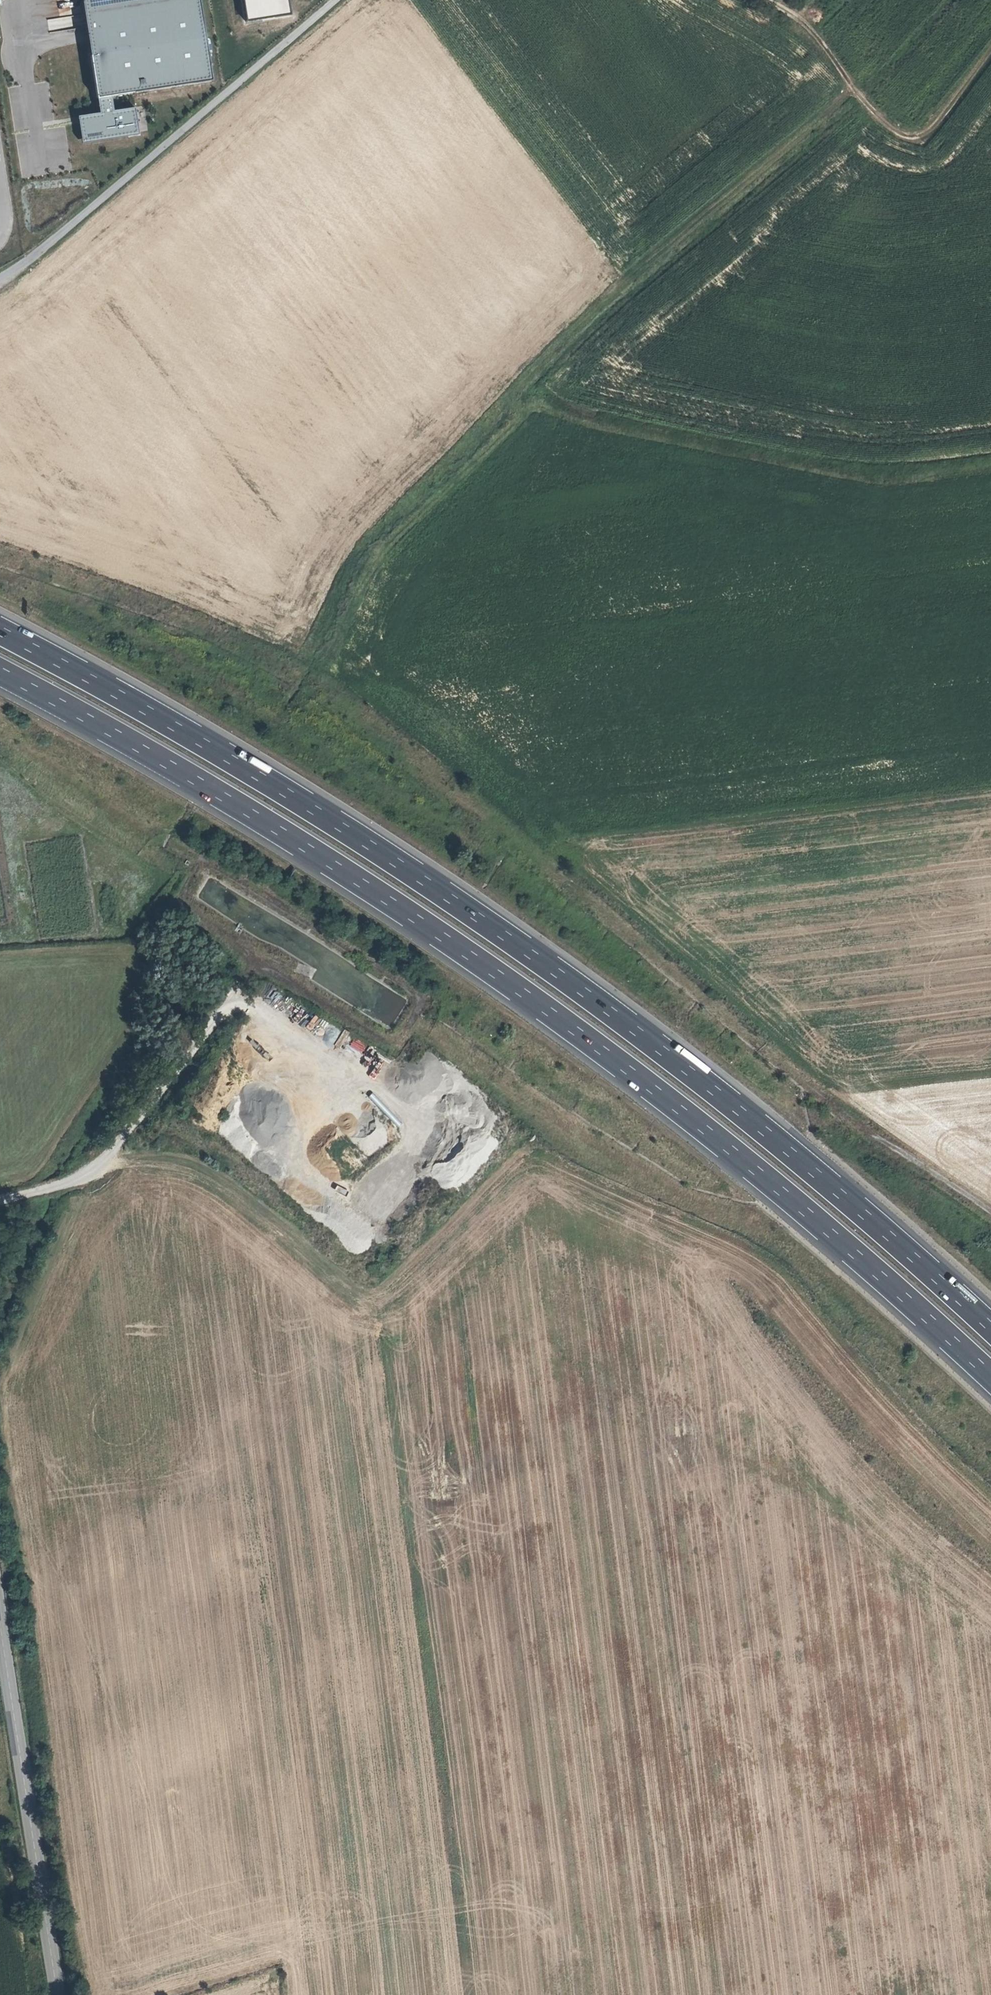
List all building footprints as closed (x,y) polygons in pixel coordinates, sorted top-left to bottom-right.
[(90,98),(94,98),(106,96),(205,82),(192,0),(75,0),(90,98)] [(106,96),(94,98),(97,113),(74,118),(79,143),(135,134),(130,109),(108,112),(106,96)]
